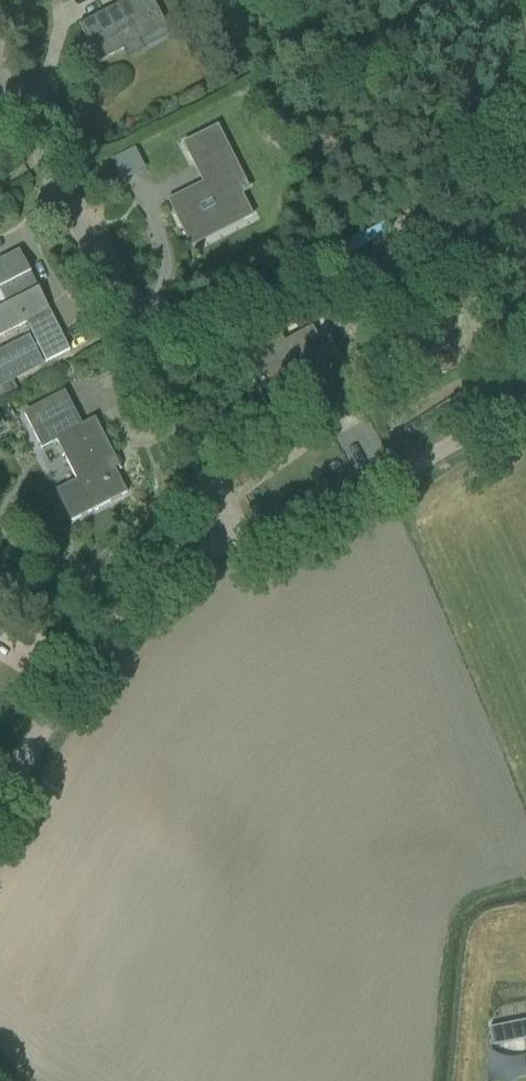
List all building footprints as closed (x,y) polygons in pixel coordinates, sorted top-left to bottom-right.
[(98,63),(124,50),(128,58),(144,49),(140,41),(167,27),(153,0),(114,0),(117,5),(79,24),(98,63)] [(184,144),(203,184),(168,201),(191,247),(211,237),(252,217),(230,172),(238,168),(217,127),(184,144)] [(27,323),(46,362),(69,350),(59,331),(57,332),(47,313),(50,311),(19,252),(0,262),(0,337),(27,323)] [(262,380),(260,381),(268,397),(288,386),(290,391),(315,379),(326,400),(350,388),(339,366),(334,369),(313,328),(285,343),(281,336),(248,352),(262,380)] [(0,351),(0,385),(1,385),(9,381),(42,363),(28,336),(0,351)] [(9,381),(1,385),(5,393),(13,389),(9,381)] [(77,479),(55,491),(71,521),(126,493),(110,461),(115,459),(95,420),(80,427),(72,413),(34,432),(42,448),(57,441),(77,479)]
